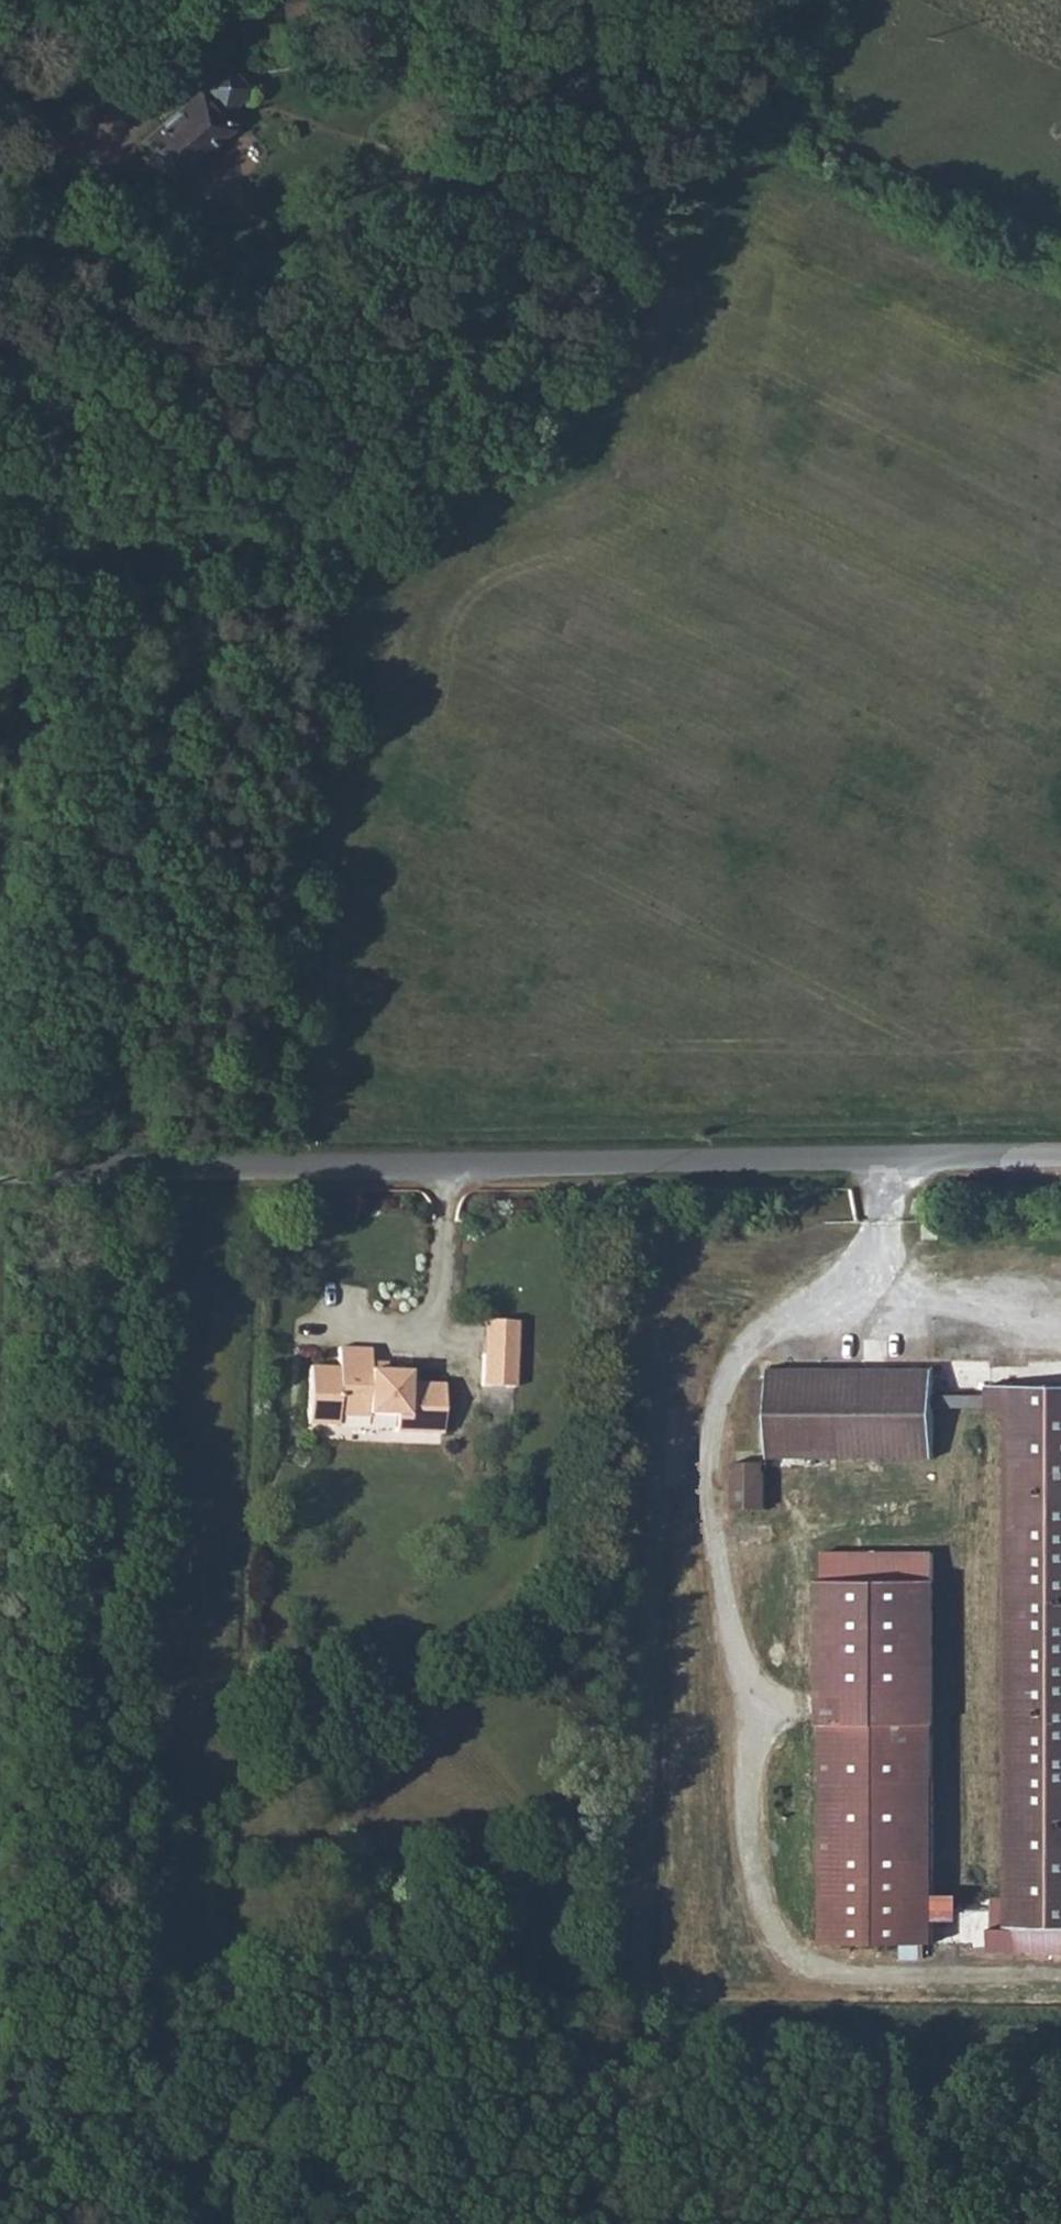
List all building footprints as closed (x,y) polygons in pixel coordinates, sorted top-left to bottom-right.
[(155,161),(188,195),(243,144),(227,126),(243,110),(250,116),(262,106),(257,99),(260,95),(237,71),(215,94),(220,98),(155,161)] [(530,1319),(497,1318),(493,1384),(528,1386),(530,1319)] [(380,1370),(380,1360),(380,1346),(349,1346),(350,1367),(320,1365),(318,1423),(347,1423),(348,1413),(407,1413),(407,1430),(453,1431),(454,1382),(419,1381),(419,1370),(396,1370),(380,1370)] [(397,1360),(380,1360),(380,1370),(396,1370),(397,1360)] [(939,1407),(938,1390),(773,1387),(773,1405),(773,1436),(773,1477),(938,1480),(939,1421),(995,1422),(996,1428),(1015,1428),(1004,1942),(984,1943),(983,1963),(1060,1964),(1060,1400),(997,1399),(997,1408),(939,1407)] [(773,1436),(773,1405),(753,1405),(754,1436),(773,1436)] [(767,1485),(741,1484),(741,1532),(766,1533),(767,1485)] [(934,1977),(935,1947),(936,1923),(946,1611),(828,1607),(823,1974),(934,1977)] [(936,1923),(935,1947),(959,1949),(961,1925),(936,1923)]
